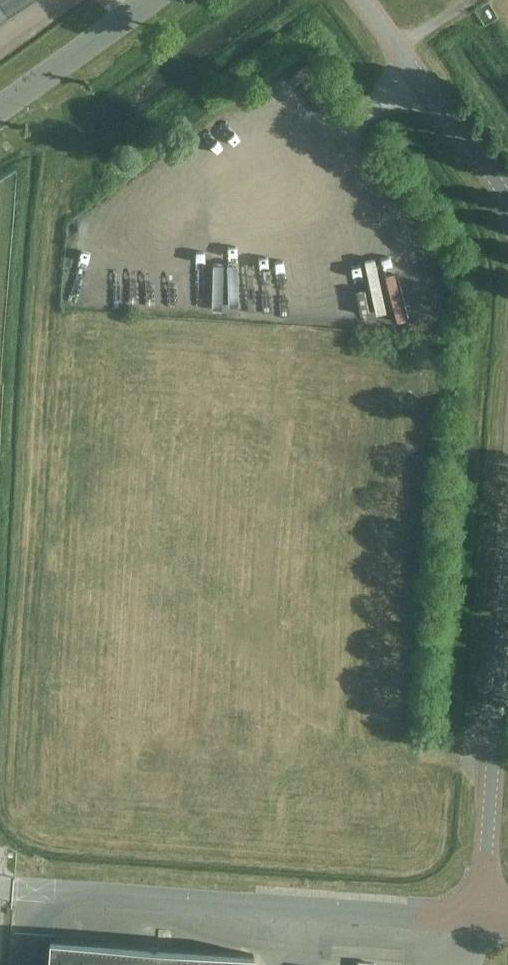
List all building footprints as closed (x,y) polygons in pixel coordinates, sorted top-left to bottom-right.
[(27,0),(0,0),(0,19),(27,0)] [(317,87),(308,94),(324,115),(333,108),(317,87)] [(255,954),(52,939),(50,964),(255,964),(255,954)]
